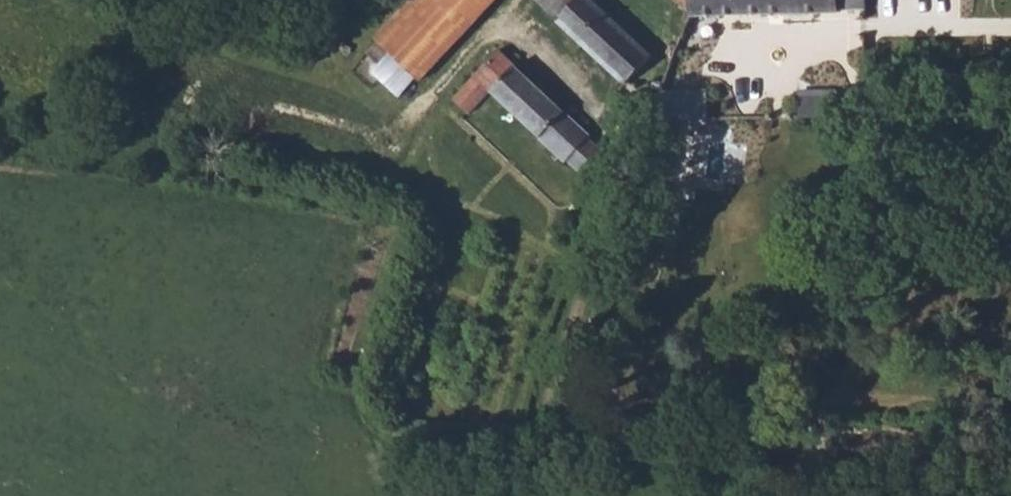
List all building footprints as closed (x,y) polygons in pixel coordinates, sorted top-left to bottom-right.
[(414,14),(490,18),(507,0),(420,0),(407,13),(414,14)] [(556,21),(564,29),(583,4),(579,0),(535,0),(534,1),(556,21)] [(687,21),(689,0),(651,0),(687,21)] [(841,18),(844,13),(874,13),(874,0),(689,0),(687,21),(686,23),(841,18)] [(564,29),(625,90),(638,86),(650,67),(583,4),(564,29)] [(379,40),(394,56),(397,58),(414,14),(407,13),(379,40)] [(397,58),(420,79),(425,85),(490,18),(414,14),(397,58)] [(379,71),(389,81),(397,58),(394,56),(379,71)] [(389,81),(404,95),(420,79),(397,58),(389,81)] [(493,102),(588,189),(609,165),(594,147),(506,64),(481,90),(493,102)] [(459,112),(470,122),(488,104),(476,94),(459,112)] [(655,125),(660,125),(681,127),(710,127),(709,94),(665,94),(655,125)] [(805,96),(806,128),(844,127),(845,106),(873,105),(873,94),(805,96)]
